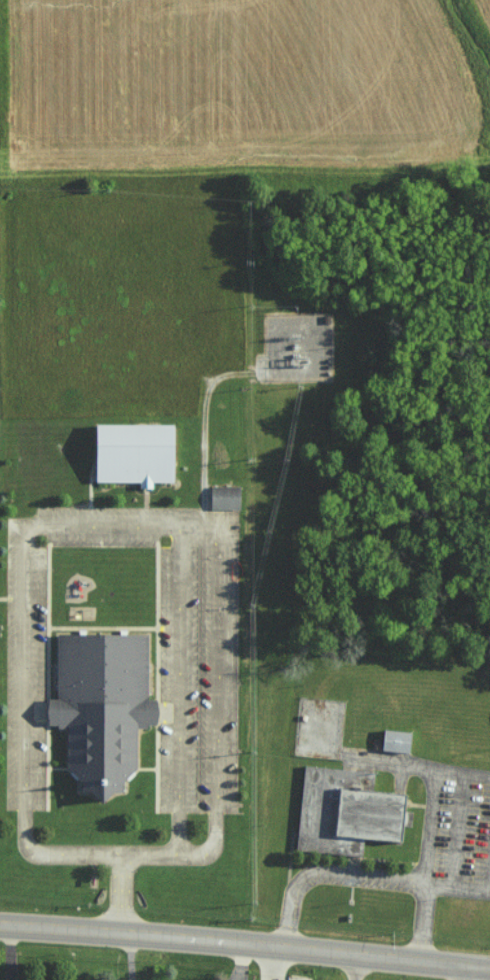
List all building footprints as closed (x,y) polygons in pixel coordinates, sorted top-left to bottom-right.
[(92,481),(137,481),(137,487),(150,487),(150,481),(170,481),(170,423),(92,423),(92,481)] [(209,508),(238,509),(239,486),(209,485),(209,508)] [(58,636),(148,636),(148,701),(155,701),(155,726),(147,726),(147,730),(136,730),(136,768),(121,784),(121,793),(112,793),(98,805),(87,792),(81,792),(81,784),(67,769),(67,729),(56,729),(56,727),(47,727),(47,699),(58,699),(58,636)] [(410,733),(408,753),(382,750),(384,731),(410,733)] [(297,851),(305,767),(375,773),(373,792),(404,795),(400,842),(364,839),(362,857),(297,851)]
